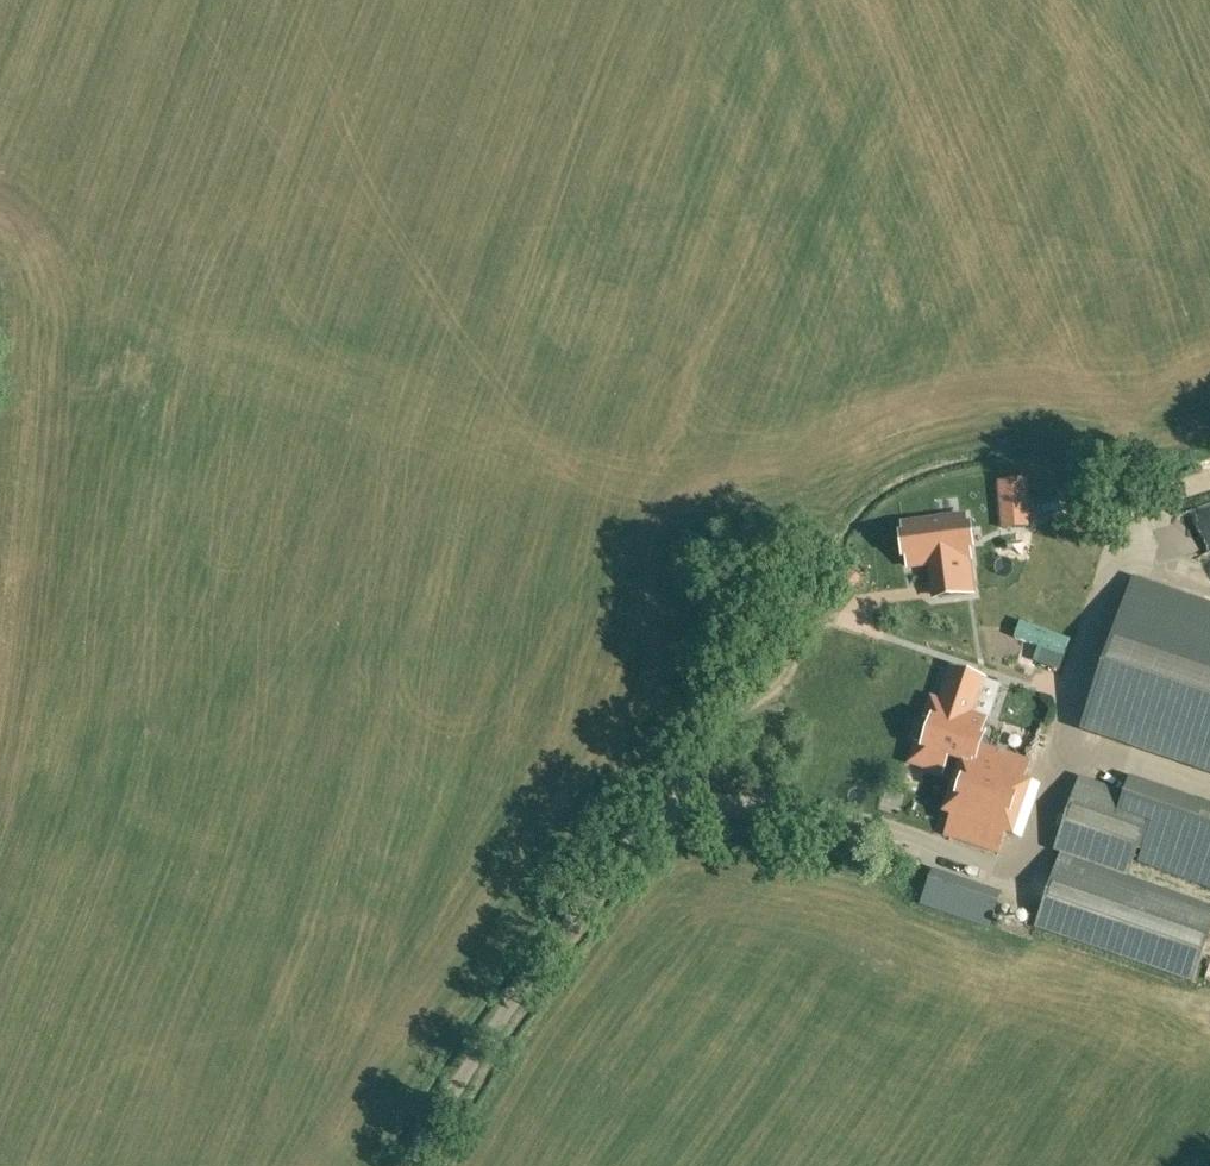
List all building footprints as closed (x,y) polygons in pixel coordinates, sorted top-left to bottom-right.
[(1004,529),(1027,526),(1026,507),(1002,510),(1004,529)] [(983,535),(923,515),(910,554),(929,561),(918,595),(957,608),(969,574),(970,575),(983,535)] [(863,578),(843,565),(832,582),(852,595),(863,578)] [(1084,727),(1209,770),(1209,604),(1135,578),(1084,727)] [(916,746),(908,765),(936,775),(943,756),(967,765),(976,742),(984,719),(970,714),(981,683),(950,671),(938,702),(931,699),(926,712),(923,722),(929,724),(920,747),(916,746)] [(976,743),(975,746),(967,768),(945,835),(999,853),(1030,761),(976,743)] [(1125,793),(1080,778),(1055,850),(1062,852),(1036,927),(1194,982),(1209,934),(1209,907),(1127,878),(1133,859),(1209,888),(1209,805),(1130,777),(1125,793)]
